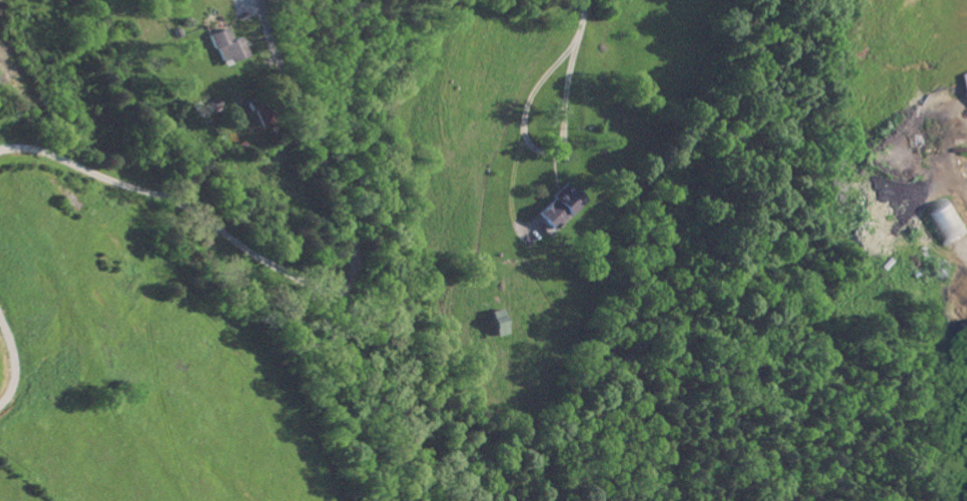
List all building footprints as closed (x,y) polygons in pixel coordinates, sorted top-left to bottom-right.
[(221,65),(247,57),(240,36),(232,39),(228,28),(211,34),(221,65)] [(583,201),(569,184),(533,214),(547,231),(583,201)] [(966,236),(966,227),(952,199),(930,211),(948,246),(966,236)] [(506,333),(500,308),(487,311),(494,336),(506,333)]
